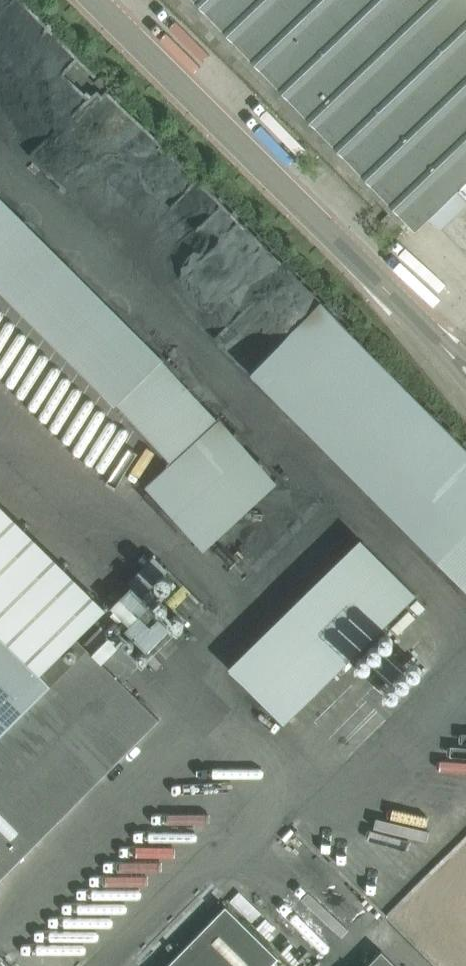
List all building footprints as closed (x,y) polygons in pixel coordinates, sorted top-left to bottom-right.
[(415,230),(459,187),(465,194),(465,0),(195,0),(415,230)] [(64,10),(21,9),(20,85),(33,85),(33,72),(64,72),(64,10)] [(0,191),(0,289),(162,458),(137,482),(198,546),(272,475),(0,191)] [(316,298),(245,368),(465,590),(465,448),(316,298)] [(355,533),(221,662),(279,722),(412,592),(355,533)] [(0,734),(0,878),(159,718),(88,646),(0,734)] [(278,957),(226,905),(166,965),(269,965),(278,957)] [(382,950),(366,965),(398,965),(382,950)]
